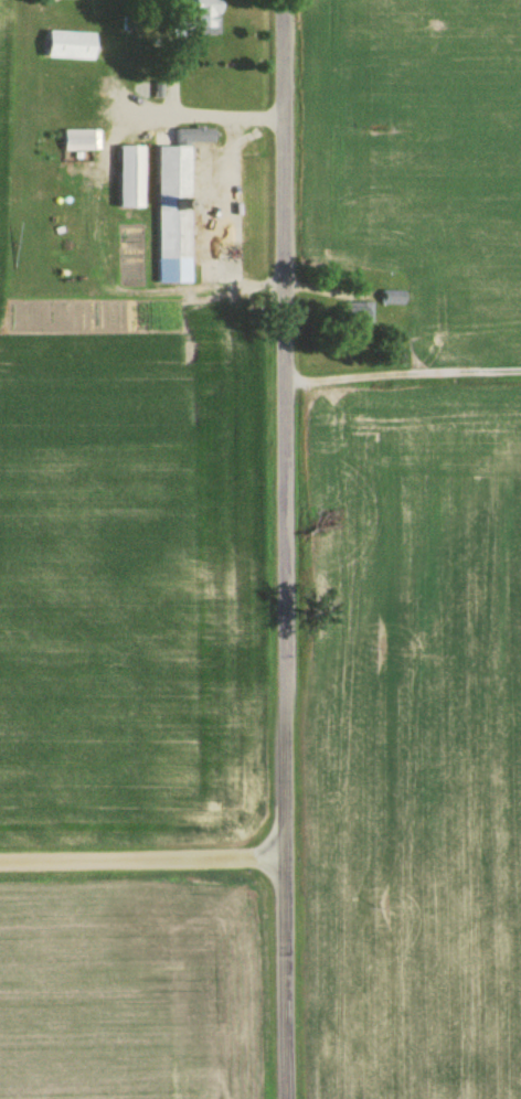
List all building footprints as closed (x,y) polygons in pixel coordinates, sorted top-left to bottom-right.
[(186,38),(218,37),(217,0),(185,0),(186,38)] [(94,35),(47,33),(46,60),(93,62),(94,35)] [(214,130),(176,130),(176,146),(214,146),(214,130)] [(93,132),(64,132),(64,153),(93,153),(93,132)] [(142,148),(119,148),(119,211),(142,211),(142,148)] [(157,148),(158,286),(191,285),(191,213),(174,213),(174,198),(189,198),(189,148),(157,148)] [(381,306),(402,306),(402,293),(381,293),(381,306)] [(340,327),(371,327),(371,305),(340,305),(340,327)]
